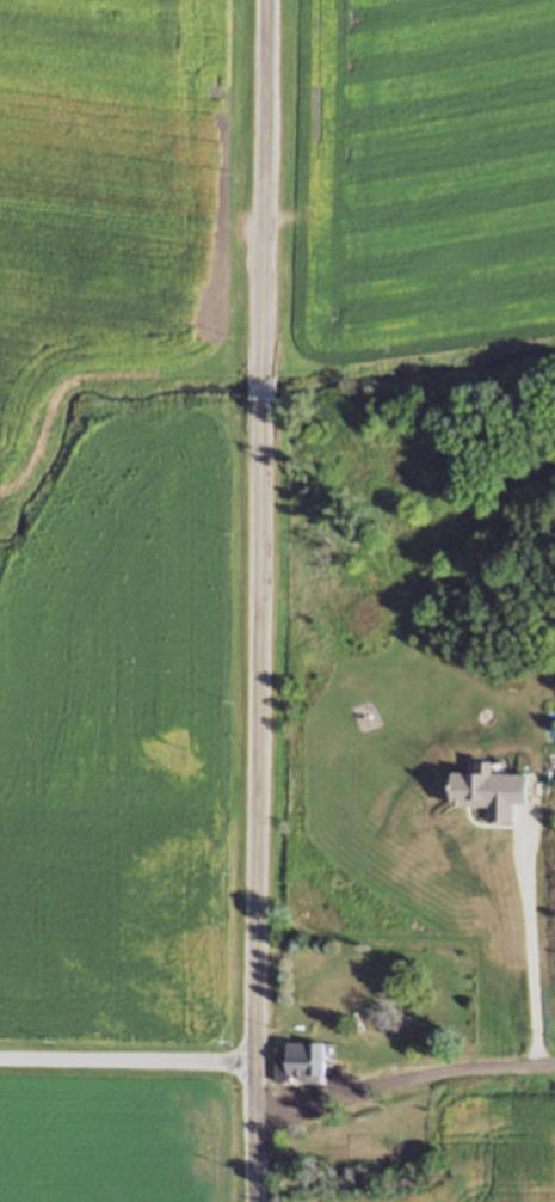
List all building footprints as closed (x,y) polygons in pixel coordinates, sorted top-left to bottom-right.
[(273,1050),(273,1084),(323,1085),(323,1044),(288,1044),(288,1050),(273,1050)]
